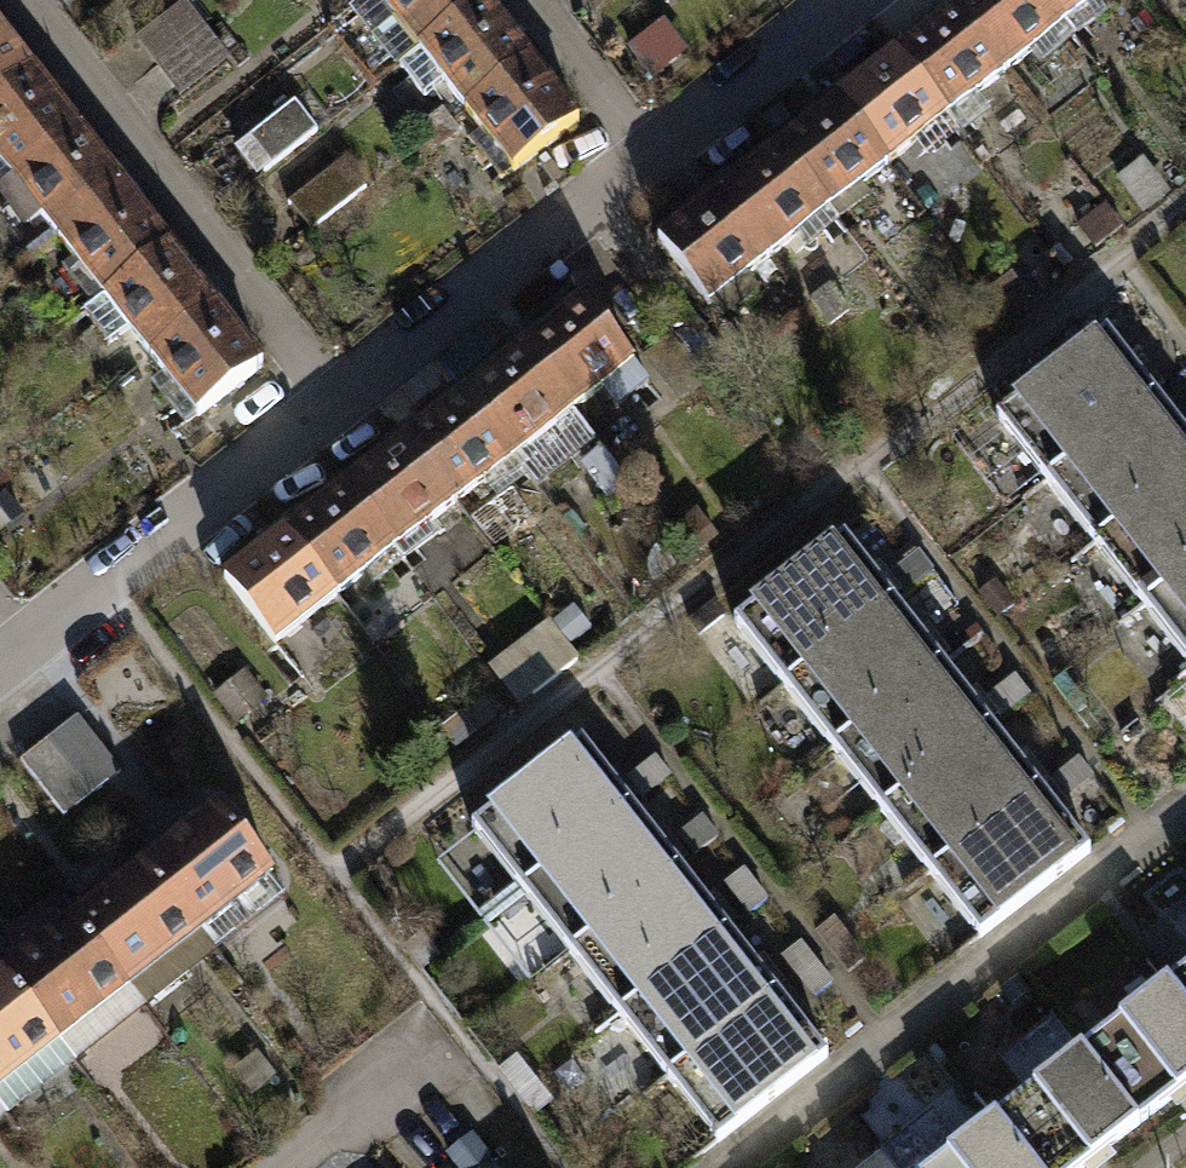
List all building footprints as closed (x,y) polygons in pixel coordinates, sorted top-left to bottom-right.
[(409,73),(495,7),(489,0),(380,0),(347,26),(393,86),(409,73)] [(1019,80),(1044,61),(1052,72),(1088,44),(1079,34),(1053,0),(981,0),(966,12),(1019,80)] [(1079,34),(1122,0),(1053,0),(1079,34)] [(137,46),(181,103),(236,60),(192,4),(137,46)] [(454,90),(476,118),(541,67),(495,7),(409,73),(434,105),(454,90)] [(906,59),(959,127),(1019,80),(966,12),(906,59)] [(631,47),(655,77),(686,52),(662,22),(631,47)] [(39,76),(0,27),(0,106),(39,76)] [(846,106),(900,174),(959,127),(906,59),(846,106)] [(475,148),(507,189),(588,127),(541,67),(476,118),(491,137),(475,148)] [(6,199),(86,136),(39,76),(0,106),(0,199),(2,201),(6,199)] [(235,154),(258,183),(320,135),(297,106),(235,154)] [(786,153),(840,221),(900,174),(846,106),(786,153)] [(52,224),(68,245),(133,195),(86,136),(6,199),(36,237),(52,224)] [(726,199),(780,268),(840,221),(786,153),(726,199)] [(1116,180),(1143,217),(1167,199),(1141,162),(1116,180)] [(286,210),(308,238),(368,191),(346,163),(286,210)] [(70,273),(103,314),(179,255),(133,195),(68,245),(82,263),(70,273)] [(666,246),(731,329),(778,292),(767,278),(780,268),(726,199),(666,246)] [(1104,207),(1075,232),(1094,254),(1123,229),(1104,207)] [(139,334),(162,364),(226,314),(179,255),(103,314),(97,319),(120,349),(139,334)] [(829,288),(812,301),(834,329),(851,315),(829,288)] [(530,346),(585,415),(613,393),(627,411),(659,385),(589,299),(530,346)] [(162,388),(198,433),(273,374),(226,314),(162,364),(174,379),(162,388)] [(470,393),(537,477),(548,490),(607,443),(585,415),(530,346),(470,393)] [(1115,348),(1008,432),(1056,494),(1164,410),(1115,348)] [(411,441),(466,510),(495,487),(507,502),(537,477),(470,393),(411,441)] [(1056,494),(1104,556),(1185,492),(1185,438),(1164,410),(1056,494)] [(351,488),(407,557),(466,510),(411,441),(351,488)] [(292,535),(348,605),(407,557),(351,488),(292,535)] [(1104,556),(1153,617),(1185,591),(1185,492),(1104,556)] [(26,513),(11,494),(0,502),(0,533),(26,513)] [(233,583),(288,652),(348,605),(292,535),(233,583)] [(867,541),(747,633),(794,695),(915,603),(943,582),(925,559),(897,580),(867,541)] [(1153,617),(1185,660),(1185,591),(1153,617)] [(915,603),(794,695),(842,757),(963,665),(915,603)] [(378,620),(364,631),(374,643),(388,632),(378,620)] [(547,627),(490,672),(520,709),(577,664),(547,627)] [(963,665),(842,757),(889,819),(1010,727),(1040,704),(1022,680),(992,703),(963,665)] [(244,675),(219,695),(241,724),(267,703),(244,675)] [(19,767),(61,819),(120,773),(79,720),(19,767)] [(1010,727),(889,819),(937,881),(1058,790),(1010,727)] [(607,743),(443,868),(491,930),(655,805),(680,786),(662,763),(637,782),(607,743)] [(1058,790),(937,881),(985,944),(1105,852),(1071,807),(1101,784),(1088,767),(1058,790)] [(655,805),(491,930),(539,992),(581,959),(702,867),(727,849),(709,825),(684,844),(655,805)] [(153,870),(222,958),(292,903),(223,815),(153,870)] [(702,867),(581,959),(629,1022),(750,930),(702,867)] [(82,925),(141,999),(152,1013),(222,958),(153,870),(82,925)] [(751,877),(735,890),(759,921),(775,909),(751,877)] [(1167,936),(1185,959),(1185,921),(1167,936)] [(12,980),(70,1054),(141,999),(82,925),(12,980)] [(825,942),(856,982),(876,967),(844,926),(825,942)] [(750,930),(629,1022),(677,1084),(797,992),(750,930)] [(808,951),(791,964),(822,1004),(839,991),(808,951)] [(13,1126),(84,1071),(70,1054),(12,980),(0,990),(0,1109),(13,1126)] [(1094,1058),(1154,1133),(1185,1107),(1185,996),(1180,989),(1094,1058)] [(797,992),(677,1084),(724,1146),(845,1054),(797,992)] [(1007,1128),(1039,1167),(1110,1167),(1154,1133),(1094,1058),(1059,1015),(1004,1059),(1039,1102),(1007,1128)] [(13,1126),(0,1109),(0,1136),(13,1126)] [(956,1167),(1039,1167),(1007,1128),(956,1167)] [(889,1157),(876,1167),(898,1167),(889,1157)]
